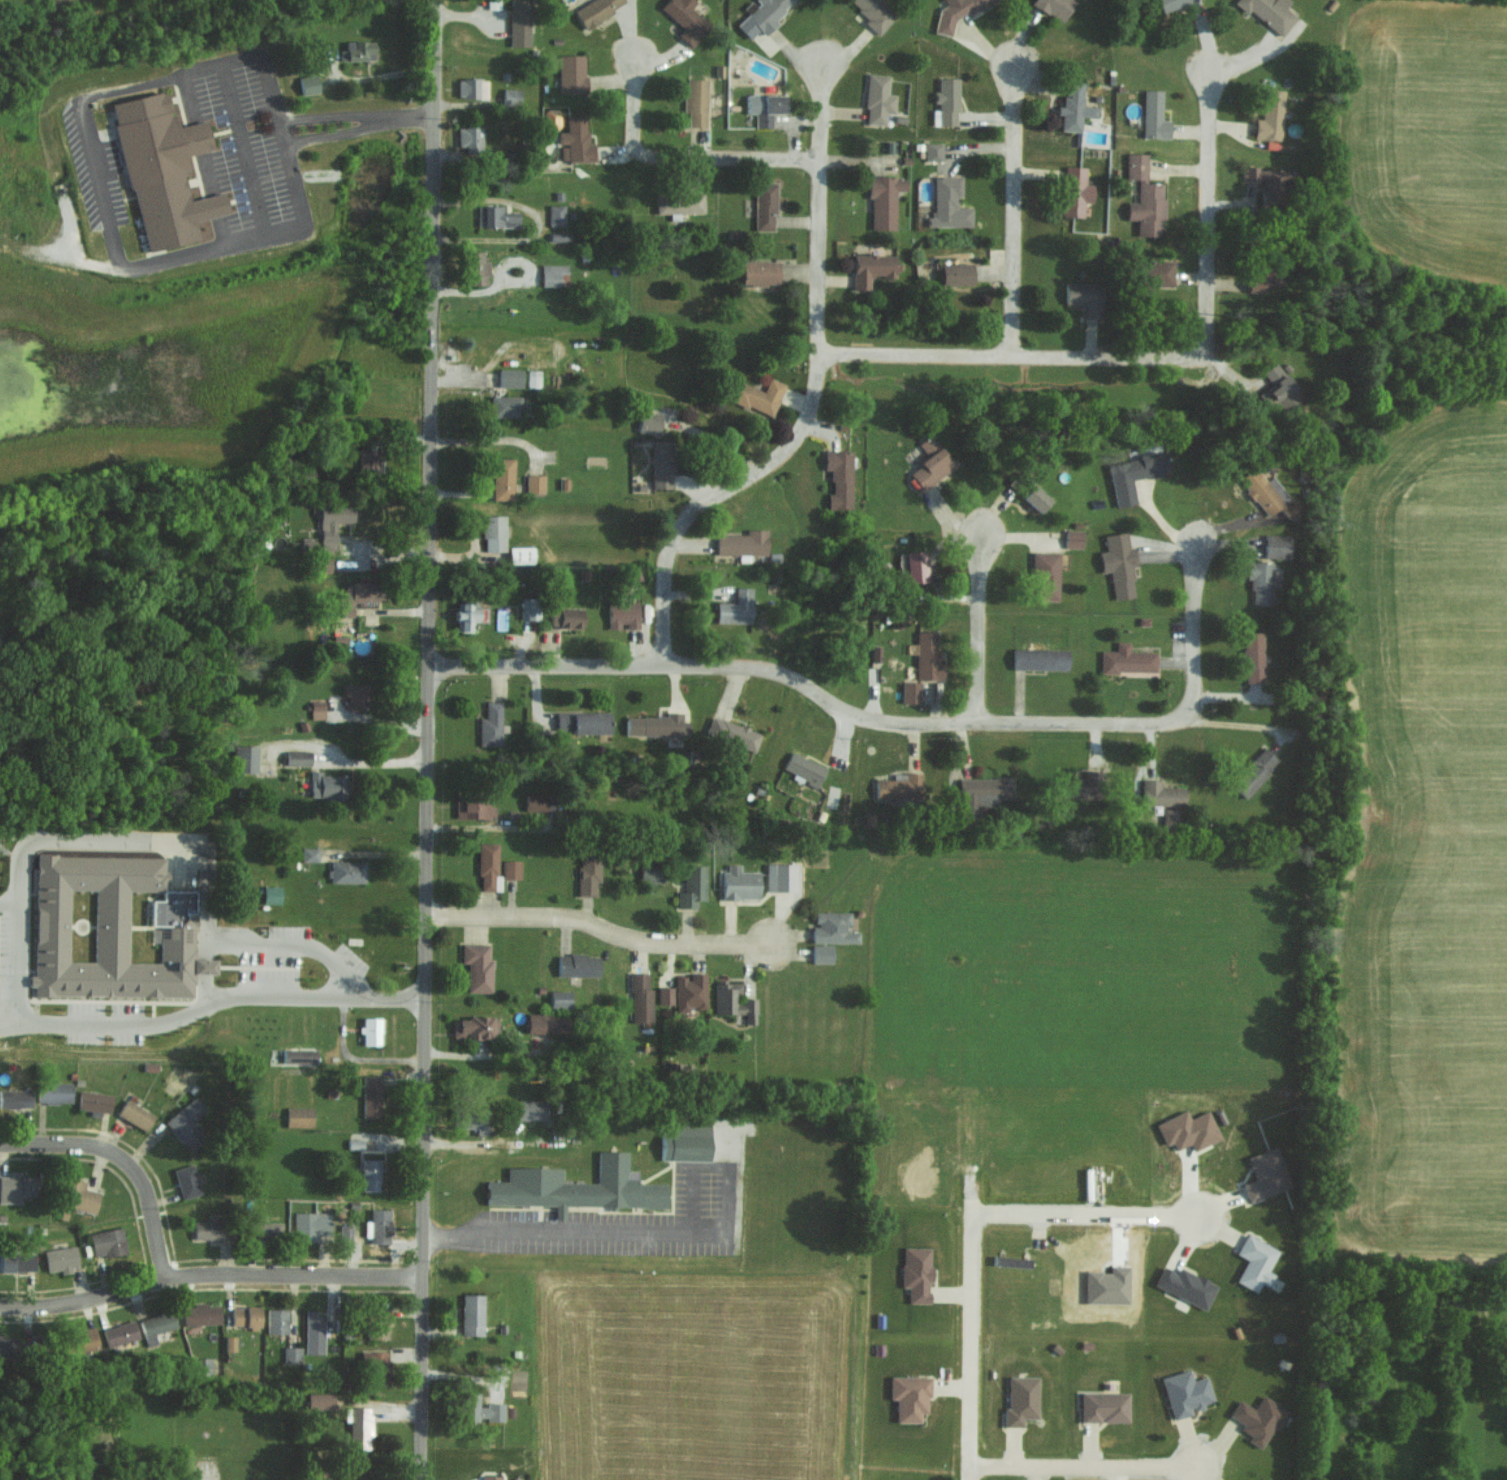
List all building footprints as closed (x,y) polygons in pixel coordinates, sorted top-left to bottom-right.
[(509,46),(529,46),(530,0),(510,0),(509,46)] [(626,4),(624,0),(590,0),(574,9),(583,27),(626,4)] [(691,47),(709,27),(689,8),(696,0),(695,0),(672,0),(664,9),(684,27),(677,34),(691,47)] [(760,29),(765,35),(779,22),(775,18),(794,0),(757,0),(760,3),(737,24),(750,38),(760,29)] [(897,14),(880,0),(848,0),(867,18),(863,22),(878,35),(897,14)] [(934,32),(951,36),(955,19),(966,13),(972,14),(997,2),(996,0),(951,0),(940,6),(934,32)] [(1075,0),(1033,0),(1031,4),(1062,22),(1075,0)] [(1197,0),(1158,0),(1161,11),(1197,0)] [(1284,8),(1290,0),(1236,0),(1235,1),(1280,37),(1296,17),(1284,8)] [(375,59),(375,40),(346,41),(346,48),(340,49),(340,60),(375,59)] [(558,93),(585,92),(584,54),(557,55),(558,93)] [(888,93),(889,74),(867,73),(864,123),(885,124),(885,113),(894,113),(895,94),(888,93)] [(299,76),(301,93),(319,91),(317,74),(299,76)] [(958,77),(938,77),(938,91),(936,91),(935,109),(932,109),(932,125),(957,125),(958,77)] [(486,98),(486,78),(457,78),(457,97),(486,98)] [(707,79),(685,78),(684,112),(688,112),(688,126),(706,126),(707,79)] [(1083,81),(1062,81),(1062,113),(1061,113),(1061,131),(1081,131),(1081,117),(1097,117),(1097,105),(1083,105),(1083,81)] [(502,103),(518,105),(521,90),(504,87),(502,103)] [(1254,138),(1281,140),(1284,90),(1265,88),(1263,118),(1255,118),(1254,138)] [(1162,89),(1143,89),(1141,137),(1169,138),(1170,119),(1161,119),(1162,89)] [(144,252),(199,240),(195,220),(235,211),(233,201),(227,202),(225,192),(191,199),(182,156),(213,149),(206,120),(176,126),(168,90),(112,102),(144,252)] [(772,112),(786,113),(787,94),(747,93),(746,113),(755,113),(755,127),(772,128),(772,112)] [(543,109),(543,128),(559,129),(560,109),(543,109)] [(595,160),(595,142),(587,143),(586,115),(566,116),(566,131),(558,131),(558,144),(560,144),(561,162),(595,160)] [(458,148),(483,148),(482,126),(458,127),(458,148)] [(924,159),(941,160),(942,142),(924,142),(924,159)] [(1147,153),(1126,152),(1125,178),(1137,178),(1136,201),(1127,201),(1126,219),(1136,220),(1136,235),(1163,236),(1164,182),(1146,182),(1147,153)] [(1062,215),(1083,216),(1084,201),(1092,202),(1093,183),(1085,183),(1086,166),(1064,165),(1062,215)] [(1241,182),(1262,181),(1262,203),(1284,202),(1284,167),(1241,168),(1241,182)] [(972,226),(972,207),(957,207),(957,196),(962,196),(962,176),(933,175),(933,217),(926,216),(926,226),(972,226)] [(895,189),(906,190),(906,177),(870,176),(870,229),(895,229),(895,189)] [(754,229),(775,230),(776,182),(755,182),(754,229)] [(704,212),(703,193),(656,194),(656,213),(704,212)] [(548,225),(564,225),(564,205),(548,204),(548,225)] [(503,211),(503,206),(477,205),(477,226),(518,227),(518,211),(503,211)] [(549,240),(570,241),(570,233),(550,232),(549,240)] [(487,284),(488,259),(483,259),(484,251),(470,251),(469,284),(487,284)] [(896,255),(853,254),(853,289),(869,289),(869,276),(896,277),(896,255)] [(742,285),(780,284),(779,260),(742,261),(742,285)] [(1173,284),(1172,260),(1139,260),(1140,285),(1173,284)] [(942,285),(974,284),(973,263),(941,264),(942,285)] [(567,264),(541,264),(541,286),(567,286),(567,264)] [(1279,283),(1279,270),(1249,269),(1249,291),(1266,291),(1266,283),(1279,283)] [(1084,317),(1101,318),(1102,283),(1065,282),(1064,304),(1084,305),(1084,317)] [(1275,414),(1301,395),(1276,361),(1261,372),(1270,384),(1259,392),(1275,414)] [(524,369),(499,368),(499,386),(523,387),(524,369)] [(539,388),(540,370),(527,369),(526,387),(539,388)] [(785,383),(769,377),(763,391),(735,380),(728,398),(772,416),(785,383)] [(520,396),(491,395),(490,417),(519,417),(520,396)] [(638,432),(660,434),(661,414),(640,412),(638,432)] [(923,490),(955,465),(930,434),(918,444),(928,457),(909,472),(923,490)] [(652,488),(673,488),(674,444),(652,443),(652,488)] [(360,470),(379,469),(378,449),(359,449),(360,470)] [(852,509),(851,450),(824,451),(825,470),(831,470),(831,492),(828,492),(828,509),(852,509)] [(1107,462),(1116,507),(1136,504),(1132,479),(1169,472),(1165,452),(1107,462)] [(493,499),(513,499),(514,458),(494,457),(493,499)] [(1267,517),(1280,507),(1290,521),(1302,512),(1273,475),(1265,481),(1255,467),(1239,479),(1267,517)] [(544,474),(526,474),(525,492),(544,492),(544,474)] [(1051,501),(1034,484),(1023,497),(1040,513),(1051,501)] [(336,549),(337,522),(354,523),(354,505),(321,504),(320,548),(336,549)] [(505,551),(505,515),(483,515),(483,551),(505,551)] [(716,554),(767,554),(767,529),(746,529),(746,534),(717,534),(716,554)] [(1064,547),(1082,548),(1083,530),(1065,529),(1064,547)] [(1113,600),(1135,597),(1131,566),(1137,565),(1134,547),(1128,547),(1126,532),(1103,535),(1106,550),(1098,551),(1102,572),(1109,571),(1113,600)] [(1290,558),(1291,535),(1265,534),(1264,557),(1290,558)] [(509,546),(509,563),(533,563),(534,547),(509,546)] [(907,582),(928,582),(927,551),(906,551),(907,582)] [(1034,600),(1058,600),(1059,552),(1035,552),(1034,600)] [(322,571),(331,570),(329,558),(320,559),(322,571)] [(1271,605),(1272,562),(1250,561),(1248,604),(1271,605)] [(342,582),(342,616),(353,616),(353,601),(383,601),(383,582),(342,582)] [(717,602),(717,623),(751,623),(752,588),(735,587),(735,602),(717,602)] [(537,620),(538,598),(521,598),(521,619),(537,620)] [(623,629),(623,628),(638,628),(639,602),(609,601),(608,629),(623,629)] [(485,603),(456,604),(457,632),(472,632),(472,621),(485,621),(485,603)] [(584,608),(552,607),(551,627),(583,628),(584,608)] [(943,662),(936,662),(937,631),(916,631),(915,679),(943,679),(943,662)] [(1263,632),(1243,632),(1244,682),(1264,682),(1263,632)] [(1101,650),(1100,671),(1156,672),(1156,651),(1128,651),(1129,641),(1116,641),(1115,650),(1101,650)] [(1068,649),(1012,648),(1012,669),(1068,670),(1068,649)] [(919,681),(901,681),(901,702),(919,703),(919,681)] [(344,696),(348,696),(348,707),(367,707),(367,684),(344,684),(344,696)] [(324,719),(324,701),(310,701),(311,719),(324,719)] [(478,745),(501,745),(502,701),(485,701),(484,717),(478,717),(478,745)] [(611,733),(611,712),(556,712),(556,732),(611,733)] [(626,717),(626,735),(689,735),(689,721),(682,721),(682,712),(667,712),(667,716),(626,717)] [(762,733),(712,715),(705,736),(754,753),(762,733)] [(256,773),(257,746),(235,745),(234,772),(256,773)] [(1244,797),(1279,760),(1265,748),(1230,784),(1244,797)] [(310,752),(286,751),(286,765),(310,766),(310,752)] [(826,767),(791,752),(783,770),(819,785),(826,767)] [(1067,777),(1067,797),(1097,798),(1098,770),(1086,770),(1085,777),(1067,777)] [(347,775),(321,775),(321,771),(310,771),(310,798),(346,798),(347,775)] [(893,779),(875,779),(876,800),(923,800),(923,772),(893,773),(893,779)] [(958,778),(959,809),(997,808),(997,798),(1013,798),(1013,777),(958,778)] [(1160,779),(1142,780),(1142,806),(1184,805),(1183,787),(1160,787),(1160,779)] [(547,811),(547,794),(526,794),(525,810),(547,811)] [(493,797),(455,798),(455,820),(494,818),(493,797)] [(1180,832),(1181,809),(1163,808),(1162,831),(1180,832)] [(478,843),(479,891),(500,890),(499,842),(478,843)] [(301,861),(319,861),(318,847),(301,848),(301,861)] [(578,895),(599,896),(600,853),(579,853),(578,895)] [(193,997),(193,974),(217,974),(217,959),(195,959),(195,891),(166,891),(166,857),(36,855),(35,975),(30,975),(29,987),(34,987),(34,996),(193,997)] [(520,860),(502,860),(502,878),(520,878),(520,860)] [(365,883),(365,861),(329,861),(329,883),(365,883)] [(640,883),(664,884),(664,862),(641,861),(640,883)] [(766,891),(796,892),(796,864),(766,863),(766,891)] [(723,899),(760,898),(759,871),(740,872),(740,864),(727,864),(727,871),(722,871),(723,899)] [(705,901),(706,865),(685,865),(684,891),(678,891),(677,908),(697,909),(697,901),(705,901)] [(263,903),(280,903),(281,886),(263,886),(263,903)] [(812,943),(859,943),(859,931),(849,931),(849,911),(815,912),(815,926),(812,926),(812,943)] [(468,963),(467,992),(490,993),(492,945),(462,944),(461,963),(468,963)] [(813,963),(833,963),(833,945),(813,945),(813,963)] [(558,954),(557,976),(599,977),(600,955),(558,954)] [(630,1022),(650,1022),(650,973),(631,972),(630,1022)] [(675,977),(675,1011),(688,1011),(688,1009),(706,1008),(705,973),(689,974),(689,976),(675,977)] [(755,1024),(756,998),(741,998),(741,982),(715,981),(714,1014),(745,1014),(745,1024),(755,1024)] [(657,1002),(672,1001),(672,986),(656,987),(657,1002)] [(571,1009),(572,991),(551,990),(550,1008),(571,1009)] [(527,1033),(566,1033),(566,1015),(528,1013),(527,1033)] [(453,1039),(498,1038),(497,1017),(452,1018),(453,1039)] [(381,1018),(362,1018),(362,1045),(381,1046),(381,1018)] [(283,1063),(316,1064),(316,1050),(284,1049),(283,1063)] [(380,1075),(362,1076),(363,1119),(381,1118),(380,1075)] [(37,1083),(38,1103),(72,1102),(72,1082),(37,1083)] [(31,1108),(32,1091),(0,1091),(0,1107),(31,1108)] [(77,1111),(100,1113),(100,1112),(110,1113),(111,1094),(79,1091),(77,1111)] [(204,1141),(190,1124),(207,1110),(195,1096),(164,1122),(190,1153),(204,1141)] [(146,1131),(154,1113),(125,1100),(117,1118),(146,1131)] [(545,1100),(517,1100),(517,1121),(546,1120),(545,1100)] [(312,1127),(313,1108),(287,1107),(286,1126),(312,1127)] [(1193,1151),(1220,1138),(1207,1110),(1189,1119),(1185,1110),(1155,1124),(1165,1145),(1171,1142),(1175,1150),(1189,1143),(1193,1151)] [(475,1135),(487,1135),(487,1118),(462,1117),(461,1129),(475,1129),(475,1135)] [(711,1160),(710,1124),(670,1125),(670,1137),(661,1137),(662,1149),(668,1149),(668,1161),(711,1160)] [(1246,1157),(1254,1179),(1241,1184),(1248,1202),(1291,1187),(1276,1146),(1246,1157)] [(667,1207),(667,1183),(637,1183),(638,1171),(628,1171),(628,1151),(598,1151),(598,1182),(562,1182),(562,1168),(507,1168),(507,1181),(486,1181),(486,1205),(555,1206),(555,1220),(565,1220),(565,1206),(667,1207)] [(380,1159),(363,1159),(362,1191),(380,1192),(380,1159)] [(181,1199),(200,1195),(194,1164),(174,1168),(181,1199)] [(21,1203),(21,1196),(36,1196),(36,1175),(7,1174),(7,1176),(0,1176),(0,1202),(21,1203)] [(99,1191),(85,1189),(86,1181),(68,1178),(64,1209),(97,1213),(99,1191)] [(370,1210),(370,1234),(387,1234),(388,1210),(370,1210)] [(194,1239),(225,1238),(224,1221),(194,1221),(194,1239)] [(282,1240),(282,1221),(253,1222),(254,1241),(282,1240)] [(126,1253),(121,1227),(89,1234),(93,1256),(103,1254),(104,1258),(126,1253)] [(1279,1250),(1246,1233),(1235,1254),(1246,1260),(1235,1281),(1256,1292),(1260,1283),(1268,1287),(1275,1274),(1268,1271),(1279,1250)] [(79,1266),(74,1245),(43,1251),(47,1272),(60,1269),(61,1275),(71,1272),(71,1268),(79,1266)] [(901,1287),(908,1287),(907,1303),(928,1304),(929,1281),(931,1281),(931,1248),(902,1247),(901,1287)] [(34,1254),(0,1255),(0,1273),(35,1272),(34,1254)] [(1128,1304),(1129,1266),(1109,1266),(1109,1272),(1085,1271),(1084,1303),(1128,1304)] [(1153,1286),(1206,1309),(1217,1284),(1179,1268),(1177,1273),(1162,1266),(1153,1286)] [(461,1336),(483,1336),(484,1295),(462,1294),(461,1336)] [(184,1306),(184,1325),(220,1324),(220,1304),(184,1306)] [(260,1326),(260,1307),(232,1308),(232,1327),(260,1326)] [(288,1309),(267,1309),(266,1334),(287,1334),(288,1309)] [(387,1309),(378,1309),(379,1328),(388,1327),(387,1309)] [(175,1327),(170,1310),(138,1320),(147,1346),(157,1343),(154,1334),(175,1327)] [(324,1315),(315,1315),(315,1310),(305,1310),(304,1354),(323,1354),(324,1315)] [(138,1339),(134,1322),(102,1328),(106,1346),(138,1339)] [(75,1352),(98,1349),(95,1328),(73,1330),(75,1352)] [(12,1358),(12,1337),(0,1337),(0,1357),(12,1358)] [(301,1347),(284,1347),(283,1363),(300,1364),(301,1347)] [(389,1385),(388,1351),(366,1352),(367,1385),(389,1385)] [(1160,1377),(1173,1419),(1192,1414),(1190,1409),(1215,1402),(1207,1375),(1192,1379),(1188,1368),(1160,1377)] [(920,1422),(920,1412),(926,1412),(927,1395),(930,1395),(930,1376),(889,1375),(889,1398),(896,1398),(896,1421),(920,1422)] [(1039,1376),(1008,1375),(1007,1407),(1004,1407),(1003,1426),(1023,1426),(1023,1418),(1038,1418),(1039,1376)] [(1128,1421),(1128,1391),(1080,1392),(1081,1422),(1128,1421)] [(333,1392),(308,1393),(308,1408),(333,1407),(333,1392)] [(504,1403),(479,1403),(479,1392),(468,1392),(467,1420),(479,1420),(479,1419),(504,1420),(504,1403)] [(1238,1399),(1229,1415),(1243,1424),(1240,1429),(1250,1435),(1247,1440),(1262,1449),(1287,1409),(1262,1395),(1254,1408),(1238,1399)] [(350,1420),(349,1448),(371,1449),(372,1407),(345,1406),(345,1420),(350,1420)]
